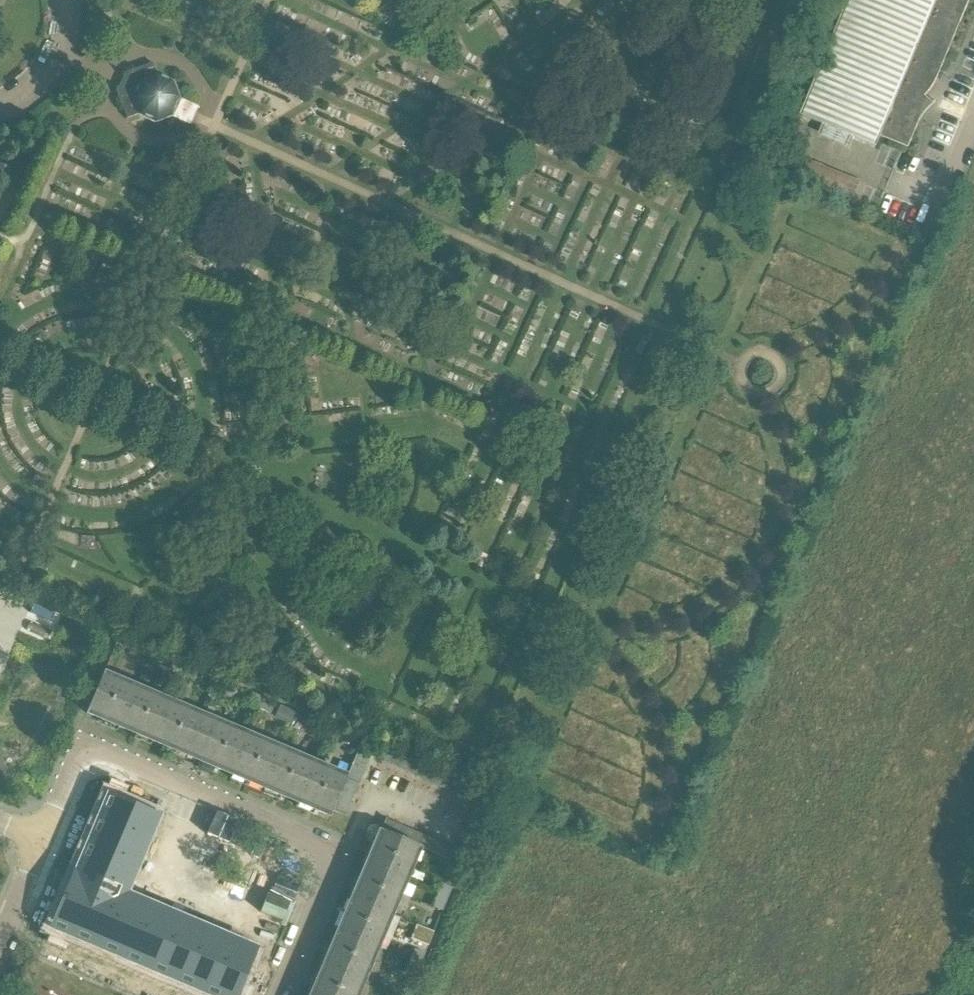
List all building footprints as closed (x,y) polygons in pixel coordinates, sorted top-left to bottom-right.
[(875,146),(879,135),(909,148),(920,121),(923,116),(926,112),(929,109),(933,105),(937,102),(936,101),(934,103),(926,96),(929,92),(931,90),(933,87),(935,84),(936,82),(939,76),(970,0),(852,0),(803,116),(875,146)] [(141,114),(156,120),(170,115),(190,124),(197,108),(178,99),(172,84),(157,77),(152,63),(125,73),(117,91),(127,119),(141,114)] [(782,172),(853,201),(861,183),(790,153),(782,172)] [(0,165),(0,181),(18,189),(24,175),(0,165)] [(121,634),(116,644),(128,649),(133,639),(121,634)] [(175,659),(171,668),(182,673),(186,664),(175,659)] [(194,679),(198,669),(186,664),(182,673),(194,679)] [(137,688),(103,674),(86,714),(331,817),(333,811),(337,803),(340,795),(343,788),(346,780),(348,777),(347,777),(152,694),(155,689),(139,682),(137,688)] [(248,704),(260,709),(264,699),(253,694),(248,704)] [(271,714),(276,704),(264,699),(260,709),(271,714)] [(279,709),(275,719),(290,726),(295,715),(279,709)] [(314,733),(325,738),(329,728),(318,723),(314,733)] [(337,743),(341,734),(329,728),(325,738),(337,743)] [(356,756),(368,762),(370,756),(364,739),(356,756)] [(376,758),(381,746),(364,739),(370,756),(376,758)] [(384,762),(389,750),(381,746),(376,758),(384,762)] [(392,766),(398,753),(389,750),(384,762),(392,766)] [(401,769),(406,757),(398,753),(392,766),(401,769)] [(353,764),(365,769),(368,762),(356,756),(353,764)] [(409,773),(414,761),(406,757),(401,769),(409,773)] [(417,776),(422,764),(414,761),(409,773),(417,776)] [(349,772),(361,777),(365,769),(353,764),(349,772)] [(431,768),(422,764),(417,776),(425,780),(431,768)] [(439,771),(431,768),(425,780),(434,783),(439,771)] [(447,775),(439,771),(434,783),(442,787),(447,775)] [(347,777),(348,777),(346,780),(358,785),(361,777),(349,772),(347,777)] [(455,778),(447,775),(442,787),(450,790),(455,778)] [(464,782),(455,778),(450,790),(458,794),(464,782)] [(343,788),(355,793),(358,785),(346,780),(343,788)] [(472,785),(464,782),(458,794),(467,797),(472,785)] [(480,789),(472,785),(467,797),(475,801),(480,789)] [(340,795),(351,800),(355,793),(343,788),(340,795)] [(498,796),(480,789),(475,801),(480,803),(498,796)] [(351,800),(340,795),(337,803),(348,808),(351,800)] [(498,796),(480,803),(478,809),(490,814),(498,796)] [(52,940),(183,994),(242,994),(259,954),(130,899),(161,825),(109,803),(52,940)] [(348,808),(337,803),(333,811),(345,816),(348,808)] [(474,818),(486,823),(490,814),(478,809),(474,818)] [(470,827),(482,833),(486,823),(474,818),(470,827)] [(385,820),(380,832),(381,832),(388,835),(393,823),(385,820)] [(401,826),(393,823),(388,835),(396,838),(401,826)] [(408,829),(401,826),(396,838),(403,841),(408,829)] [(482,833),(470,827),(466,837),(478,842),(482,833)] [(416,833),(408,829),(403,841),(411,845),(416,833)] [(381,832),(311,994),(368,994),(387,952),(379,948),(393,916),(401,919),(416,887),(407,883),(421,849),(419,848),(411,845),(403,841),(396,838),(388,835),(381,832)] [(424,836),(416,833),(411,845),(419,848),(424,836)] [(419,848),(421,849),(426,851),(431,839),(424,836),(419,848)] [(478,842),(466,837),(462,846),(474,851),(478,842)] [(439,842),(431,839),(426,851),(434,854),(439,842)] [(439,842),(434,854),(442,857),(447,846),(439,842)] [(447,846),(442,857),(449,861),(454,849),(447,846)] [(474,851),(462,846),(460,851),(467,868),(474,851)] [(454,849),(449,861),(467,868),(460,851),(454,849)] [(452,888),(442,883),(437,895),(447,899),(452,888)] [(442,911),(447,899),(437,895),(432,907),(442,911)] [(415,949),(410,961),(420,965),(425,953),(415,949)] [(415,977),(420,965),(410,961),(405,973),(415,977)]
